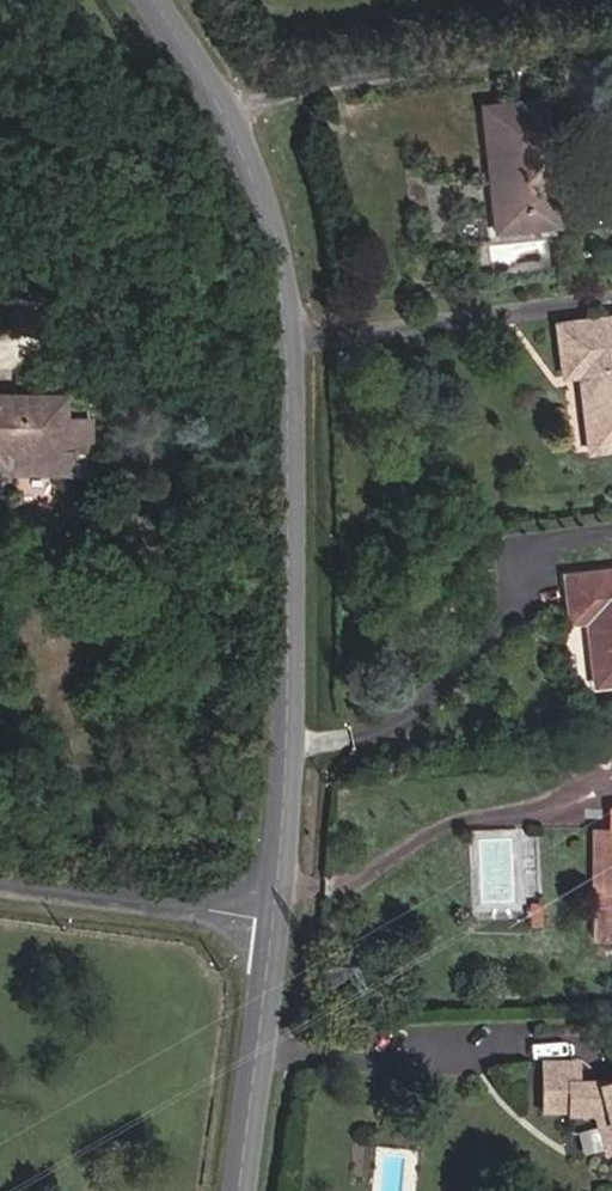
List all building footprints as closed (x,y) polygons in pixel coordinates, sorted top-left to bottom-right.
[(540,100),(481,106),(494,230),(553,224),(540,100)] [(554,234),(553,224),(494,230),(484,231),(485,241),(554,234)] [(588,451),(611,448),(611,318),(556,325),(562,376),(579,374),(585,373),(586,383),(580,384),(588,451)] [(86,419),(60,418),(61,399),(0,398),(0,462),(10,462),(10,469),(65,469),(65,446),(86,447),(86,419)] [(85,470),(86,447),(65,446),(65,469),(85,470)] [(565,577),(570,622),(588,620),(595,685),(611,683),(611,572),(565,577)] [(467,592),(453,589),(450,608),(463,610),(467,592)] [(611,938),(611,811),(611,831),(610,905),(593,905),(591,905),(590,938),(611,938)] [(610,905),(611,831),(594,831),(593,905),(610,905)] [(541,924),(541,909),(544,909),(545,903),(528,903),(528,924),(541,924)] [(540,1114),(566,1114),(566,1119),(592,1118),(602,1115),(611,1152),(611,1084),(575,1085),(575,1064),(540,1065),(540,1114)] [(602,1115),(592,1118),(603,1157),(611,1155),(611,1152),(602,1115)]
